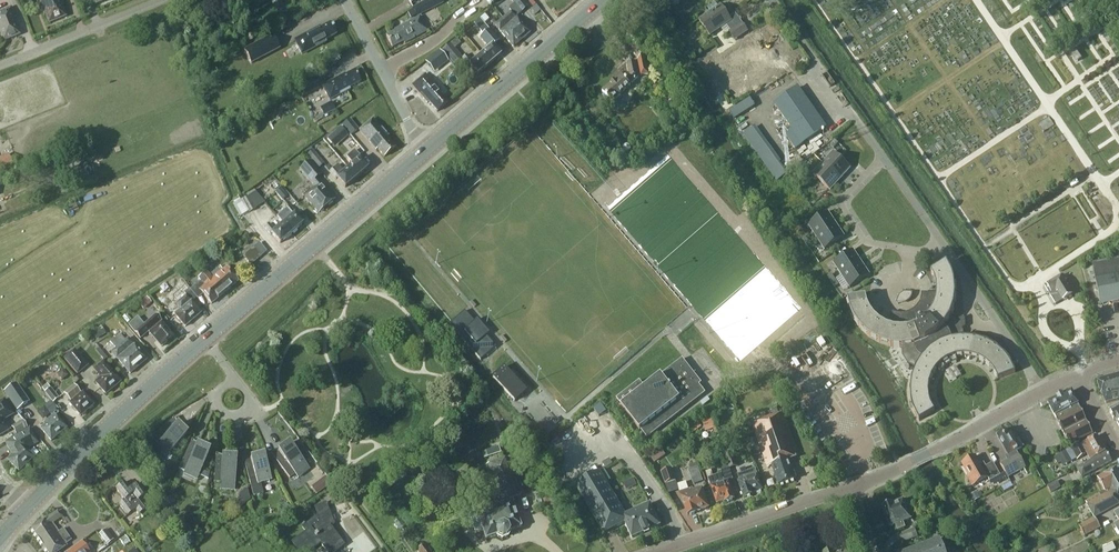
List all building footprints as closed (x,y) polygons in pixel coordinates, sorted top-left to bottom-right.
[(44,15),(46,14),(49,23),(66,16),(62,6),(63,5),(61,0),(38,0),(44,15)] [(282,24),(291,19),(281,0),(276,0),(271,3),(282,24)] [(425,1),(430,10),(443,3),(442,0),(427,0),(425,1)] [(502,18),(521,40),(529,33),(516,17),(528,7),(522,0),(511,0),(514,3),(509,7),(509,10),(510,11),(502,18)] [(721,29),(725,34),(728,32),(735,41),(748,32),(735,14),(729,18),(721,5),(718,7),(715,3),(708,8),(711,12),(699,20),(710,36),(721,29)] [(4,41),(20,34),(13,18),(15,17),(11,7),(0,12),(0,33),(4,41)] [(241,20),(248,15),(244,9),(237,14),(241,20)] [(427,31),(419,16),(394,30),(395,31),(386,36),(392,47),(403,41),(404,43),(427,31)] [(488,48),(480,55),(489,64),(500,55),(492,46),(498,41),(487,28),(488,27),(480,18),(474,24),(483,35),(480,37),(488,48)] [(521,40),(502,18),(494,25),(513,47),(521,40)] [(284,40),(296,35),(290,22),(279,27),(284,40)] [(314,47),(315,48),(325,43),(324,41),(335,35),(330,23),(320,28),(320,26),(294,39),(297,46),(296,46),(298,51),(289,55),(291,59),(314,47)] [(272,35),(244,50),(251,63),(279,49),(272,35)] [(461,43),(456,38),(441,50),(453,65),(463,57),(455,47),(461,43)] [(440,50),(426,61),(430,66),(433,64),(437,61),(441,66),(448,61),(440,50)] [(645,56),(643,54),(637,59),(641,76),(649,74),(645,56)] [(489,64),(480,55),(472,62),(466,55),(462,58),(468,66),(470,65),(477,74),(489,64)] [(611,101),(616,107),(624,101),(618,95),(630,84),(638,76),(634,61),(627,62),(630,76),(627,79),(623,74),(622,75),(618,73),(615,76),(615,80),(602,92),(610,102),(611,101)] [(340,94),(350,89),(349,87),(360,81),(354,70),(345,75),(344,74),(322,86),(329,99),(340,94)] [(441,93),(425,73),(411,85),(426,103),(428,102),(436,112),(447,102),(440,94),(441,93)] [(305,81),(302,76),(295,81),(298,86),(305,81)] [(320,88),(315,79),(301,86),(305,95),(320,88)] [(785,134),(789,140),(795,149),(826,127),(798,87),(774,104),(792,129),(785,134)] [(750,99),(728,111),(733,119),(754,107),(750,99)] [(335,109),(331,101),(320,107),(324,115),(335,109)] [(350,119),(343,125),(351,135),(359,129),(350,119)] [(394,147),(388,140),(386,138),(388,137),(372,119),(359,131),(376,150),(377,149),(384,157),(394,147)] [(327,138),(335,147),(348,136),(340,126),(327,138)] [(779,163),(781,162),(755,126),(743,135),(777,181),(787,173),(779,163)] [(836,141),(831,146),(835,149),(839,144),(836,141)] [(307,154),(318,168),(324,163),(313,150),(307,154)] [(348,168),(356,178),(368,168),(359,158),(360,157),(354,150),(346,157),(352,164),(348,168)] [(822,163),(840,179),(850,168),(832,152),(822,163)] [(0,158),(0,172),(13,167),(8,155),(0,158)] [(793,168),(802,162),(799,157),(790,163),(793,168)] [(327,191),(319,182),(319,183),(315,179),(320,174),(309,161),(299,170),(314,187),(303,196),(311,205),(312,204),(319,212),(334,200),(327,192),(327,191)] [(829,191),(840,179),(822,163),(812,175),(829,191)] [(345,187),(356,178),(348,168),(343,172),(337,165),(329,172),(335,179),(337,178),(345,187)] [(799,165),(794,170),(798,173),(802,168),(799,165)] [(275,192),(282,200),(288,195),(281,187),(275,192)] [(241,199),(249,213),(265,203),(254,190),(246,195),(247,196),(241,199)] [(65,202),(70,212),(83,207),(77,197),(65,202)] [(291,217),(283,224),(291,233),(302,223),(294,214),(295,213),(289,206),(284,210),(291,217)] [(816,237),(836,225),(827,212),(808,225),(816,237)] [(291,233),(283,224),(275,231),(268,224),(264,227),(271,235),(272,234),(280,243),(291,233)] [(836,225),(816,237),(824,250),(844,237),(836,225)] [(248,252),(256,260),(261,256),(253,247),(248,252)] [(841,275),(861,263),(853,250),(833,263),(841,275)] [(256,260),(248,252),(243,256),(251,265),(256,260)] [(1093,264),(1101,305),(1118,301),(1118,258),(1093,264)] [(861,263),(841,275),(850,288),(869,275),(861,263)] [(946,263),(931,273),(935,282),(936,287),(936,293),(922,293),(921,298),(917,305),(912,310),(909,312),(906,313),(903,313),(896,313),(892,311),(886,325),(880,322),(875,318),(873,314),(869,309),(867,304),(866,301),(866,297),(848,300),(852,317),(857,324),(869,336),(879,342),(891,346),(902,347),(902,356),(908,364),(915,367),(912,378),(910,390),(911,401),(913,410),(919,420),(935,411),(931,403),(929,394),(928,390),(930,382),(936,368),(942,363),(948,359),(956,356),(963,355),(971,356),(978,358),(985,362),(991,367),(998,379),(1015,373),(1007,357),(995,346),(986,341),(975,338),(963,337),(963,331),(962,329),(965,327),(964,319),(963,317),(956,321),(955,319),(951,316),(953,305),(955,294),(954,282),(951,274),(946,263)] [(220,266),(210,275),(225,293),(238,282),(225,266),(222,269),(220,266)] [(225,293),(206,271),(198,277),(201,281),(190,289),(197,298),(203,294),(211,304),(225,293)] [(1055,304),(1062,300),(1071,294),(1067,286),(1068,286),(1065,281),(1062,276),(1062,275),(1044,286),(1055,304)] [(197,298),(190,289),(189,289),(184,293),(183,293),(176,298),(178,301),(175,304),(180,309),(174,314),(184,326),(201,313),(191,301),(196,298),(197,299),(197,298)] [(899,295),(896,302),(896,303),(899,304),(902,304),(905,303),(907,301),(910,299),(911,295),(912,292),(903,292),(899,295)] [(138,304),(143,310),(151,303),(147,297),(138,304)] [(464,311),(448,325),(479,361),(496,347),(464,311)] [(137,317),(128,325),(139,338),(148,331),(161,347),(173,337),(166,329),(167,328),(155,313),(143,324),(137,317)] [(96,340),(106,334),(101,326),(92,332),(96,340)] [(692,349),(707,337),(701,329),(686,342),(692,349)] [(119,345),(138,367),(147,360),(128,338),(125,340),(119,334),(114,338),(120,345),(119,345)] [(130,374),(138,367),(119,345),(120,345),(114,338),(110,342),(115,348),(111,352),(130,374)] [(64,358),(77,373),(87,365),(74,350),(64,358)] [(639,431),(640,430),(646,438),(705,393),(698,385),(701,383),(682,359),(644,388),(639,381),(616,399),(625,411),(624,412),(639,431)] [(120,382),(103,362),(95,369),(101,377),(95,382),(103,392),(106,394),(120,382)] [(525,390),(507,372),(503,366),(491,377),(496,382),(513,401),(525,390)] [(57,374),(62,380),(68,375),(63,369),(57,374)] [(1116,376),(1103,379),(1097,381),(1101,395),(1103,395),(1106,404),(1118,400),(1118,375),(1116,376)] [(4,391),(17,410),(29,402),(16,383),(4,391)] [(59,398),(47,383),(41,388),(53,402),(59,398)] [(83,392),(81,393),(74,385),(63,394),(70,402),(69,403),(80,416),(93,405),(83,392)] [(1078,404),(1071,390),(1061,395),(1061,394),(1055,397),(1056,398),(1047,403),(1070,446),(1093,433),(1078,404)] [(0,401),(0,435),(11,429),(5,419),(13,415),(4,399),(0,401)] [(1109,411),(1118,428),(1118,406),(1109,411)] [(771,466),(778,485),(795,480),(788,460),(799,456),(783,412),(752,423),(767,467),(771,466)] [(41,429),(51,441),(66,428),(54,414),(44,422),(46,424),(41,429)] [(706,432),(715,428),(711,415),(702,421),(706,432)] [(27,428),(23,420),(12,427),(16,434),(27,428)] [(180,427),(179,428),(172,420),(153,439),(158,444),(156,446),(165,455),(169,450),(171,451),(187,434),(180,427)] [(688,432),(690,435),(702,427),(699,423),(688,432)] [(750,424),(743,427),(746,436),(754,434),(750,424)] [(4,443),(12,455),(7,460),(19,471),(33,457),(25,450),(37,442),(28,428),(4,443)] [(997,435),(1008,455),(1005,457),(1006,460),(1000,464),(1008,478),(1025,468),(1016,451),(1023,447),(1018,439),(1016,441),(1011,432),(1009,433),(1007,430),(997,435)] [(1089,460),(1106,451),(1097,436),(1080,446),(1079,444),(1071,448),(1077,459),(1086,454),(1089,460)] [(200,446),(200,447),(190,442),(179,469),(185,472),(183,474),(197,480),(210,450),(200,446)] [(295,474),(298,477),(309,469),(290,443),(281,449),(282,450),(273,456),(289,478),(295,474)] [(486,451),(488,457),(501,452),(499,446),(486,451)] [(662,450),(651,457),(655,463),(666,455),(662,450)] [(731,451),(724,453),(729,465),(735,463),(731,451)] [(1072,461),(1066,451),(1054,458),(1058,464),(1061,462),(1063,466),(1072,461)] [(1111,461),(1106,451),(1089,460),(1090,461),(1076,469),(1081,478),(1111,461)] [(247,472),(250,483),(254,496),(263,493),(260,483),(271,480),(264,455),(250,459),(254,470),(247,472)] [(980,464),(975,455),(962,463),(968,475),(967,476),(972,485),(987,476),(989,481),(1000,475),(993,462),(986,466),(983,462),(980,464)] [(233,484),(235,484),(236,458),(226,457),(226,458),(215,457),(214,482),(220,482),(220,486),(220,489),(232,490),(233,484)] [(480,527),(484,538),(485,539),(496,535),(501,538),(506,537),(508,533),(508,531),(520,527),(511,500),(520,497),(507,460),(485,468),(496,500),(494,501),(496,506),(476,513),(477,515),(470,517),(475,529),(480,527)] [(722,473),(713,476),(711,470),(706,472),(716,504),(724,501),(724,502),(726,501),(727,502),(732,500),(733,499),(734,499),(728,481),(733,479),(729,469),(723,465),(721,471),(722,473)] [(740,473),(737,474),(739,481),(738,482),(743,496),(745,496),(746,496),(750,495),(751,494),(762,490),(755,468),(747,471),(745,467),(739,469),(740,473)] [(666,486),(676,483),(671,468),(661,472),(666,486)] [(1094,517),(1118,504),(1118,501),(1116,497),(1118,495),(1118,474),(1116,468),(1097,477),(1105,491),(1086,501),(1094,517)] [(600,472),(575,486),(603,533),(624,522),(631,538),(660,525),(650,504),(624,515),(600,472)] [(318,481),(324,489),(331,483),(325,476),(318,481)] [(701,476),(692,479),(694,484),(703,481),(701,476)] [(1047,486),(1051,493),(1061,487),(1057,480),(1047,486)] [(137,482),(129,489),(124,482),(115,489),(124,500),(118,504),(127,515),(135,509),(139,514),(150,506),(143,497),(146,494),(137,482)] [(250,500),(247,487),(246,488),(244,488),(243,489),(242,490),(241,491),(240,492),(239,493),(239,494),(238,495),(238,497),(237,498),(237,500),(237,501),(238,503),(238,504),(239,505),(239,506),(240,508),(250,500)] [(680,495),(687,515),(709,508),(702,488),(693,491),(692,488),(686,490),(687,493),(680,495)] [(983,496),(981,491),(977,493),(976,491),(970,495),(971,497),(968,498),(971,503),(983,496)] [(175,502),(171,495),(163,500),(167,506),(175,502)] [(369,498),(362,503),(369,511),(376,506),(369,498)] [(911,520),(903,500),(893,504),(893,503),(882,507),(890,528),(896,525),(898,531),(905,528),(903,523),(911,520)] [(285,503),(280,512),(286,515),(291,507),(285,503)] [(325,503),(315,507),(318,515),(302,527),(306,532),(292,542),(299,551),(307,551),(320,542),(327,551),(334,551),(343,545),(329,527),(333,524),(325,503)] [(47,551),(59,551),(67,546),(66,544),(71,540),(69,538),(63,529),(58,532),(55,528),(53,525),(52,523),(51,523),(48,517),(48,518),(31,529),(47,551)] [(1094,517),(1078,526),(1084,536),(1100,528),(1094,517)] [(99,532),(107,543),(113,539),(105,528),(99,532)] [(918,537),(914,528),(899,535),(902,544),(918,537)] [(940,541),(913,551),(944,551),(940,541)] [(1103,551),(1111,551),(1116,550),(1113,543),(1102,549),(1103,551)] [(425,544),(416,550),(418,551),(431,551),(425,544)]
